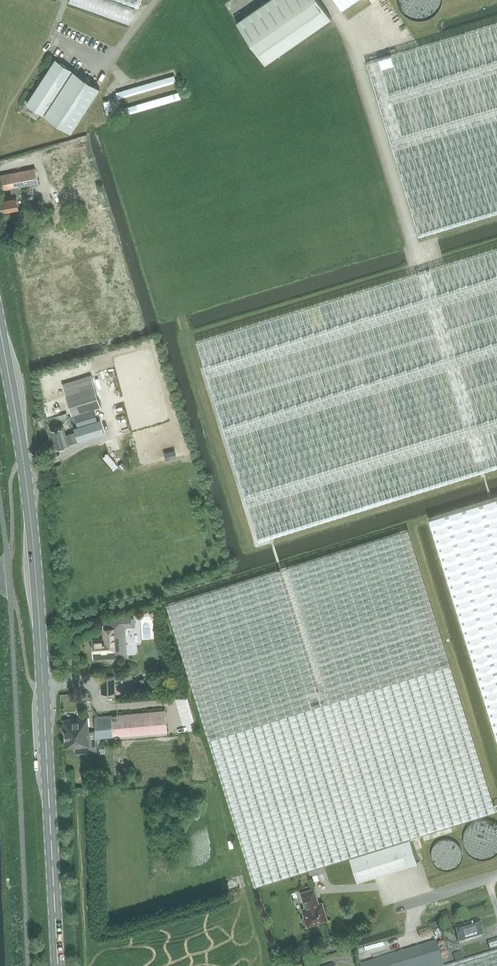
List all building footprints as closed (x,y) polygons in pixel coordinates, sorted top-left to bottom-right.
[(265,63),(331,18),(319,0),(268,0),(236,22),(265,63)] [(342,10),(357,0),(335,0),(342,10)] [(396,1),(397,5),(399,9),(402,12),(405,15),(409,17),(412,19),(417,19),(421,19),(425,18),(429,16),(432,14),(435,10),(437,6),(439,2),(439,0),(396,0),(396,1)] [(419,235),(496,211),(496,23),(366,62),(419,235)] [(27,104),(44,114),(72,70),(56,59),(27,104)] [(73,69),(72,70),(44,114),(71,131),(100,87),(73,69)] [(174,75),(116,92),(117,98),(176,81),(174,75)] [(179,91),(120,108),(122,115),(180,98),(179,91)] [(2,190),(11,189),(12,196),(0,199),(0,202),(0,204),(0,210),(0,211),(2,212),(2,213),(3,212),(19,209),(17,195),(19,195),(18,187),(38,183),(35,169),(0,175),(0,181),(2,190)] [(196,341),(258,539),(474,471),(478,470),(486,468),(496,465),(496,247),(411,274),(196,341)] [(62,384),(72,415),(101,406),(91,375),(62,384)] [(78,426),(97,420),(94,409),(74,415),(78,426)] [(74,433),(66,435),(63,427),(51,431),(56,448),(105,433),(101,420),(73,428),(74,433)] [(496,741),(496,497),(426,519),(496,741)] [(169,604),(255,886),(350,857),(358,882),(417,863),(410,839),(496,813),(411,530),(169,604)] [(149,614),(149,615),(150,616),(150,617),(151,618),(152,618),(152,619),(153,619),(154,619),(155,619),(155,618),(156,618),(157,617),(158,616),(158,615),(158,614),(158,613),(157,612),(156,611),(155,610),(154,610),(153,610),(152,610),(152,611),(151,611),(150,612),(150,613),(149,614)] [(93,639),(94,659),(128,657),(125,627),(136,627),(135,616),(125,617),(103,618),(105,638),(93,639)] [(162,656),(162,657),(162,658),(162,659),(163,660),(163,661),(164,661),(165,661),(166,661),(167,661),(168,661),(169,660),(170,659),(170,658),(170,657),(170,656),(170,655),(169,654),(168,654),(168,653),(167,653),(166,653),(165,653),(164,653),(163,654),(162,655),(162,656)] [(101,676),(102,693),(117,692),(116,675),(101,676)] [(165,711),(115,715),(117,736),(167,732),(165,711)] [(117,736),(115,715),(94,717),(96,738),(117,736)] [(64,721),(65,735),(85,733),(83,718),(64,721)] [(85,733),(65,735),(66,748),(90,746),(89,739),(85,740),(85,733)] [(129,767),(119,767),(120,777),(130,776),(129,767)] [(496,824),(494,822),(490,820),(487,819),(483,818),(479,818),(475,820),(472,821),(469,823),(466,826),(464,829),(463,833),(462,837),(462,840),(463,845),(465,849),(467,851),(470,854),(473,856),(478,858),(481,858),(485,858),(489,857),(492,856),(495,853),(496,851),(496,825),(496,824)] [(462,852),(462,851),(462,848),(461,845),(459,842),(458,841),(456,839),(453,838),(450,837),(448,836),(445,837),(442,837),(440,839),(437,840),(435,843),(434,845),(433,848),(433,851),(433,854),(434,857),(435,859),(437,861),(439,864),(441,865),(446,866),(450,866),(452,865),(456,864),(458,862),(460,860),(461,857),(462,854),(462,852)] [(324,868),(309,873),(310,878),(326,873),(324,868)] [(306,926),(307,925),(308,928),(328,921),(322,904),(319,904),(314,890),(301,894),(305,909),(302,910),(305,918),(304,918),(303,920),(302,922),(303,924),(304,925),(306,926)] [(456,928),(461,943),(484,935),(479,921),(456,928)] [(491,950),(496,948),(496,940),(489,942),(491,950)] [(437,944),(365,965),(444,965),(437,944)] [(465,962),(457,964),(451,965),(496,965),(496,952),(465,962)] [(462,953),(454,956),(457,964),(465,962),(462,953)]
